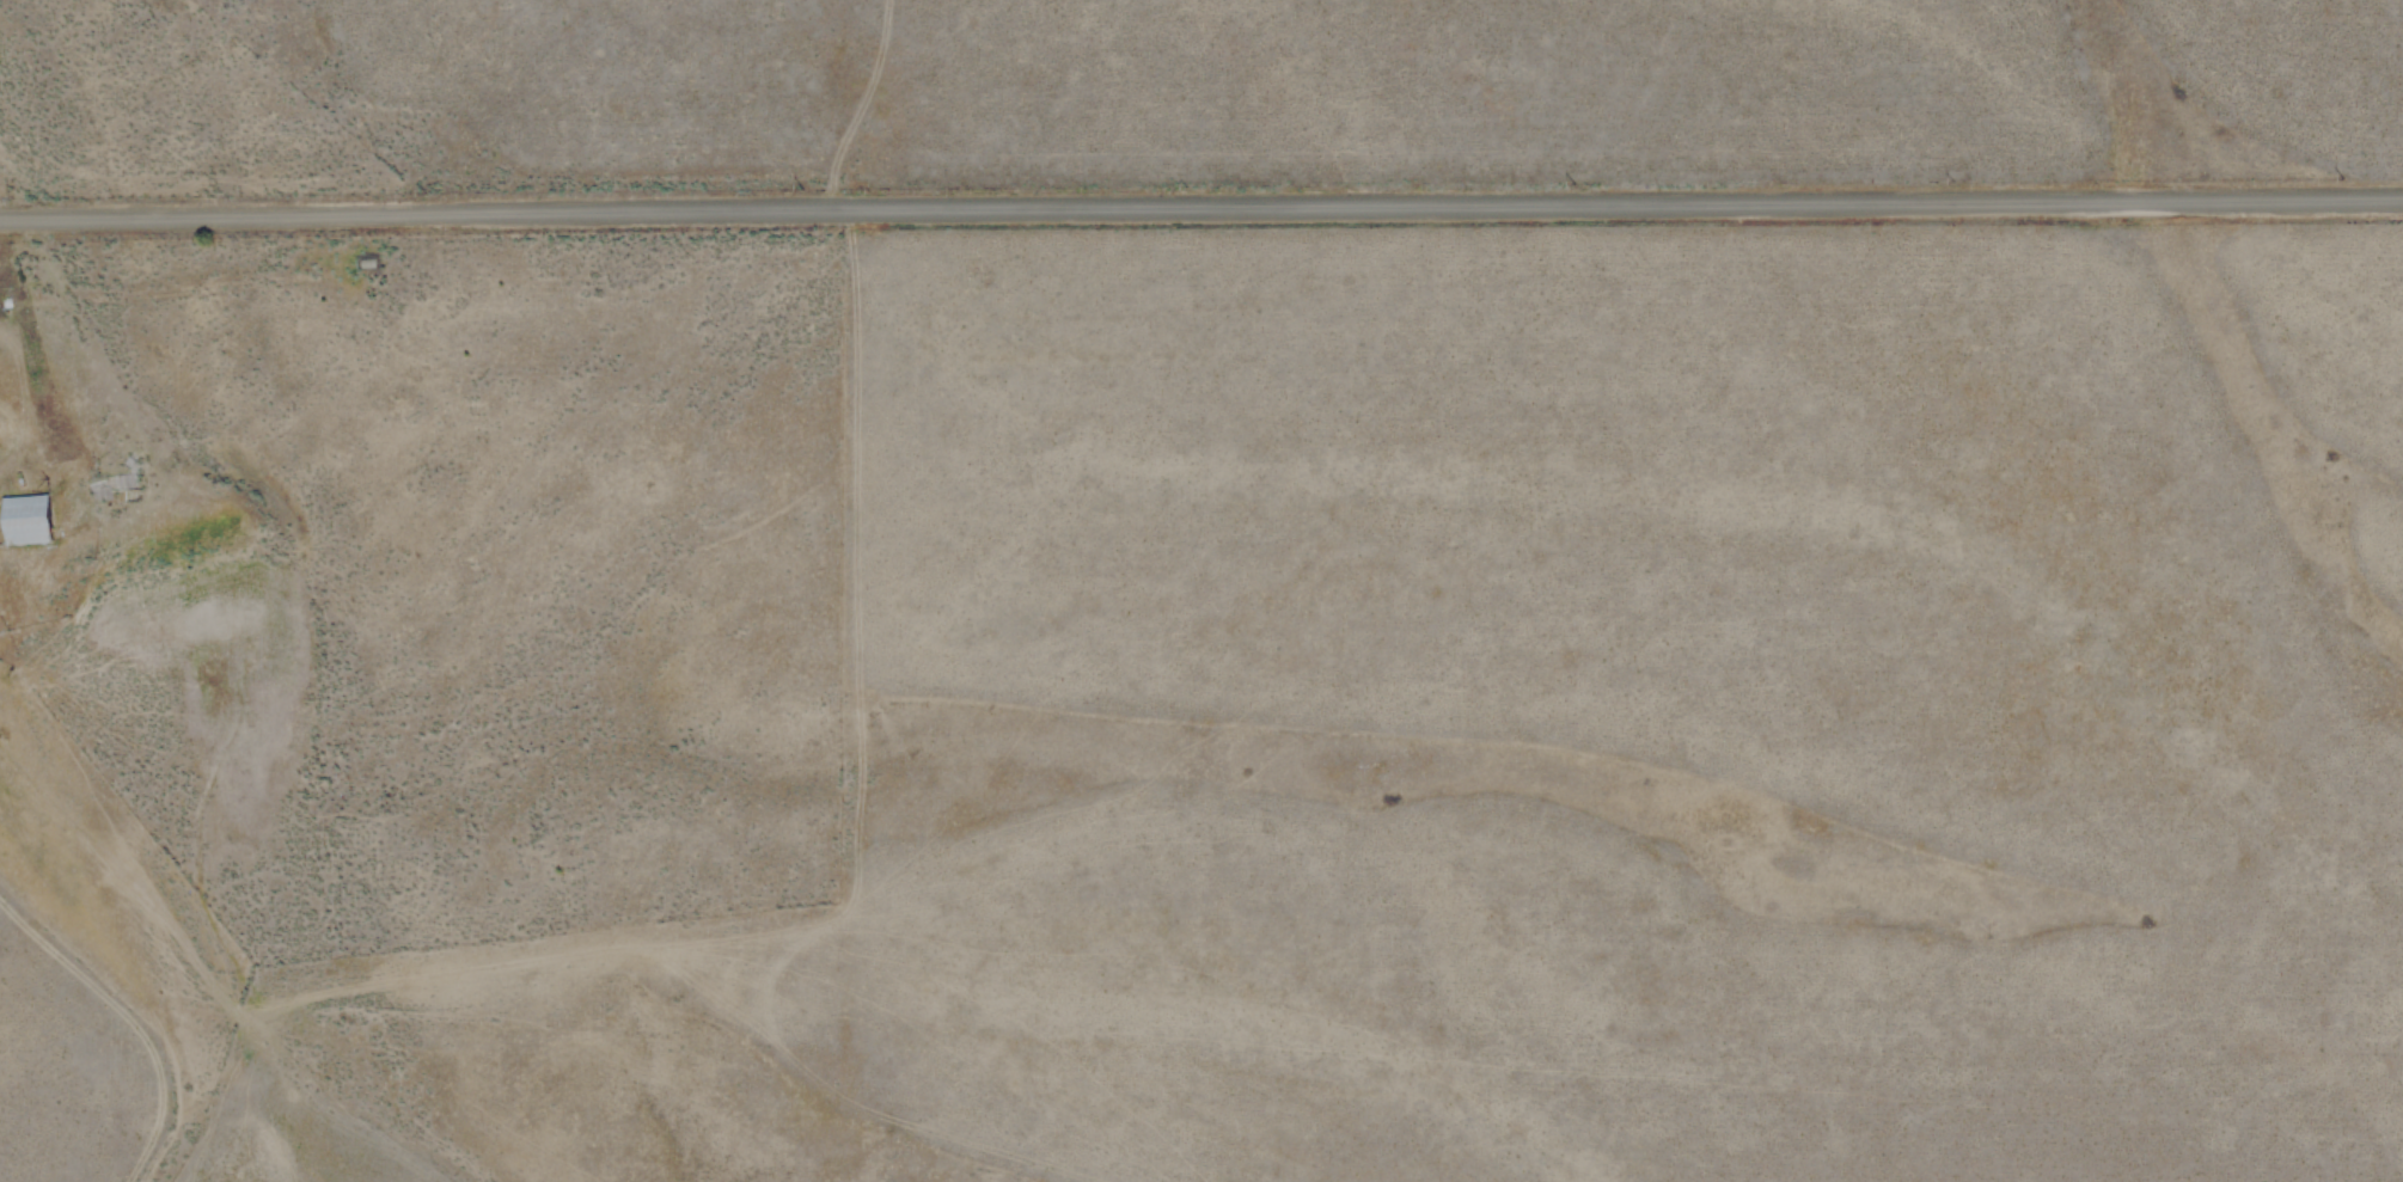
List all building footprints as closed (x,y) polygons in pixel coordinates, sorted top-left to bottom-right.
[(45,545),(44,497),(0,498),(0,546),(45,545)]
